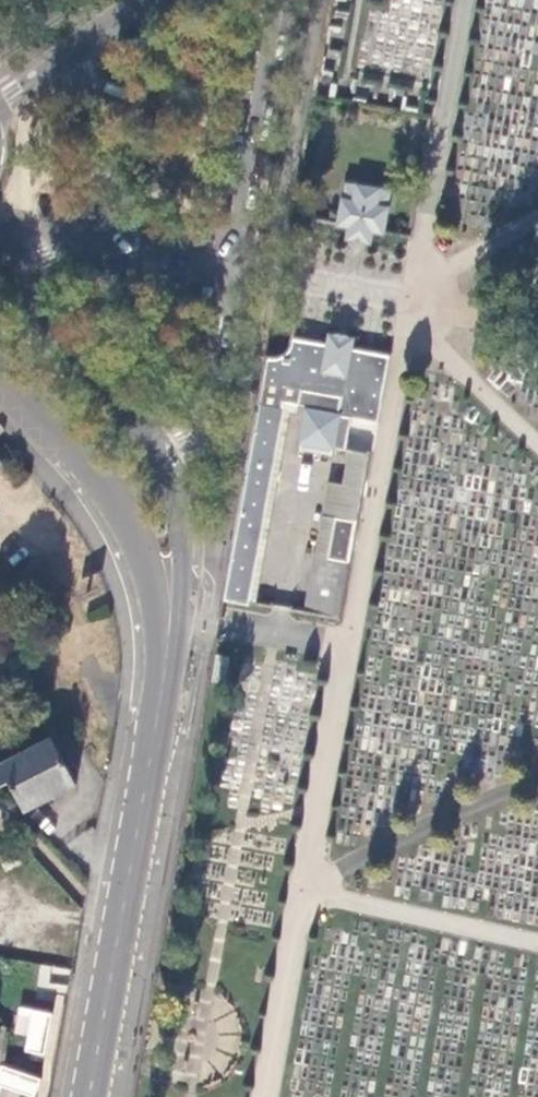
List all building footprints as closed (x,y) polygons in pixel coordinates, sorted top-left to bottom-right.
[(21,3),(26,10),(40,0),(25,0),(21,3)] [(445,0),(385,0),(370,96),(408,102),(409,97),(422,99),(425,79),(432,80),(445,0)] [(346,184),(337,227),(348,229),(346,241),(369,245),(372,233),(382,235),(391,192),(346,184)] [(125,348),(108,330),(101,336),(119,354),(125,348)] [(264,355),(221,598),(247,604),(282,403),(306,408),(298,451),(330,457),(332,450),(344,453),(350,419),(375,424),(386,358),(350,351),(352,339),(328,335),(327,347),(320,382),(283,376),(290,341),(288,347),(286,350),(281,353),(276,355),(270,355),(264,355)] [(327,347),(290,341),(283,376),(320,382),(327,347)] [(362,490),(368,457),(350,454),(344,487),(362,490)] [(328,560),(349,563),(362,490),(344,487),(328,484),(313,557),(328,560)] [(313,557),(303,614),(339,621),(349,563),(328,560),(313,557)] [(10,785),(25,813),(78,787),(54,741),(33,752),(31,749),(21,753),(23,757),(0,768),(0,790),(10,785)] [(25,1037),(22,1051),(42,1055),(50,1011),(18,1005),(12,1034),(25,1037)] [(5,1051),(8,1039),(10,1030),(6,1026),(0,1032),(0,1065),(2,1066),(5,1051)] [(39,1074),(0,1067),(0,1096),(14,1096),(14,1095),(27,1096),(35,1096),(39,1074)]
